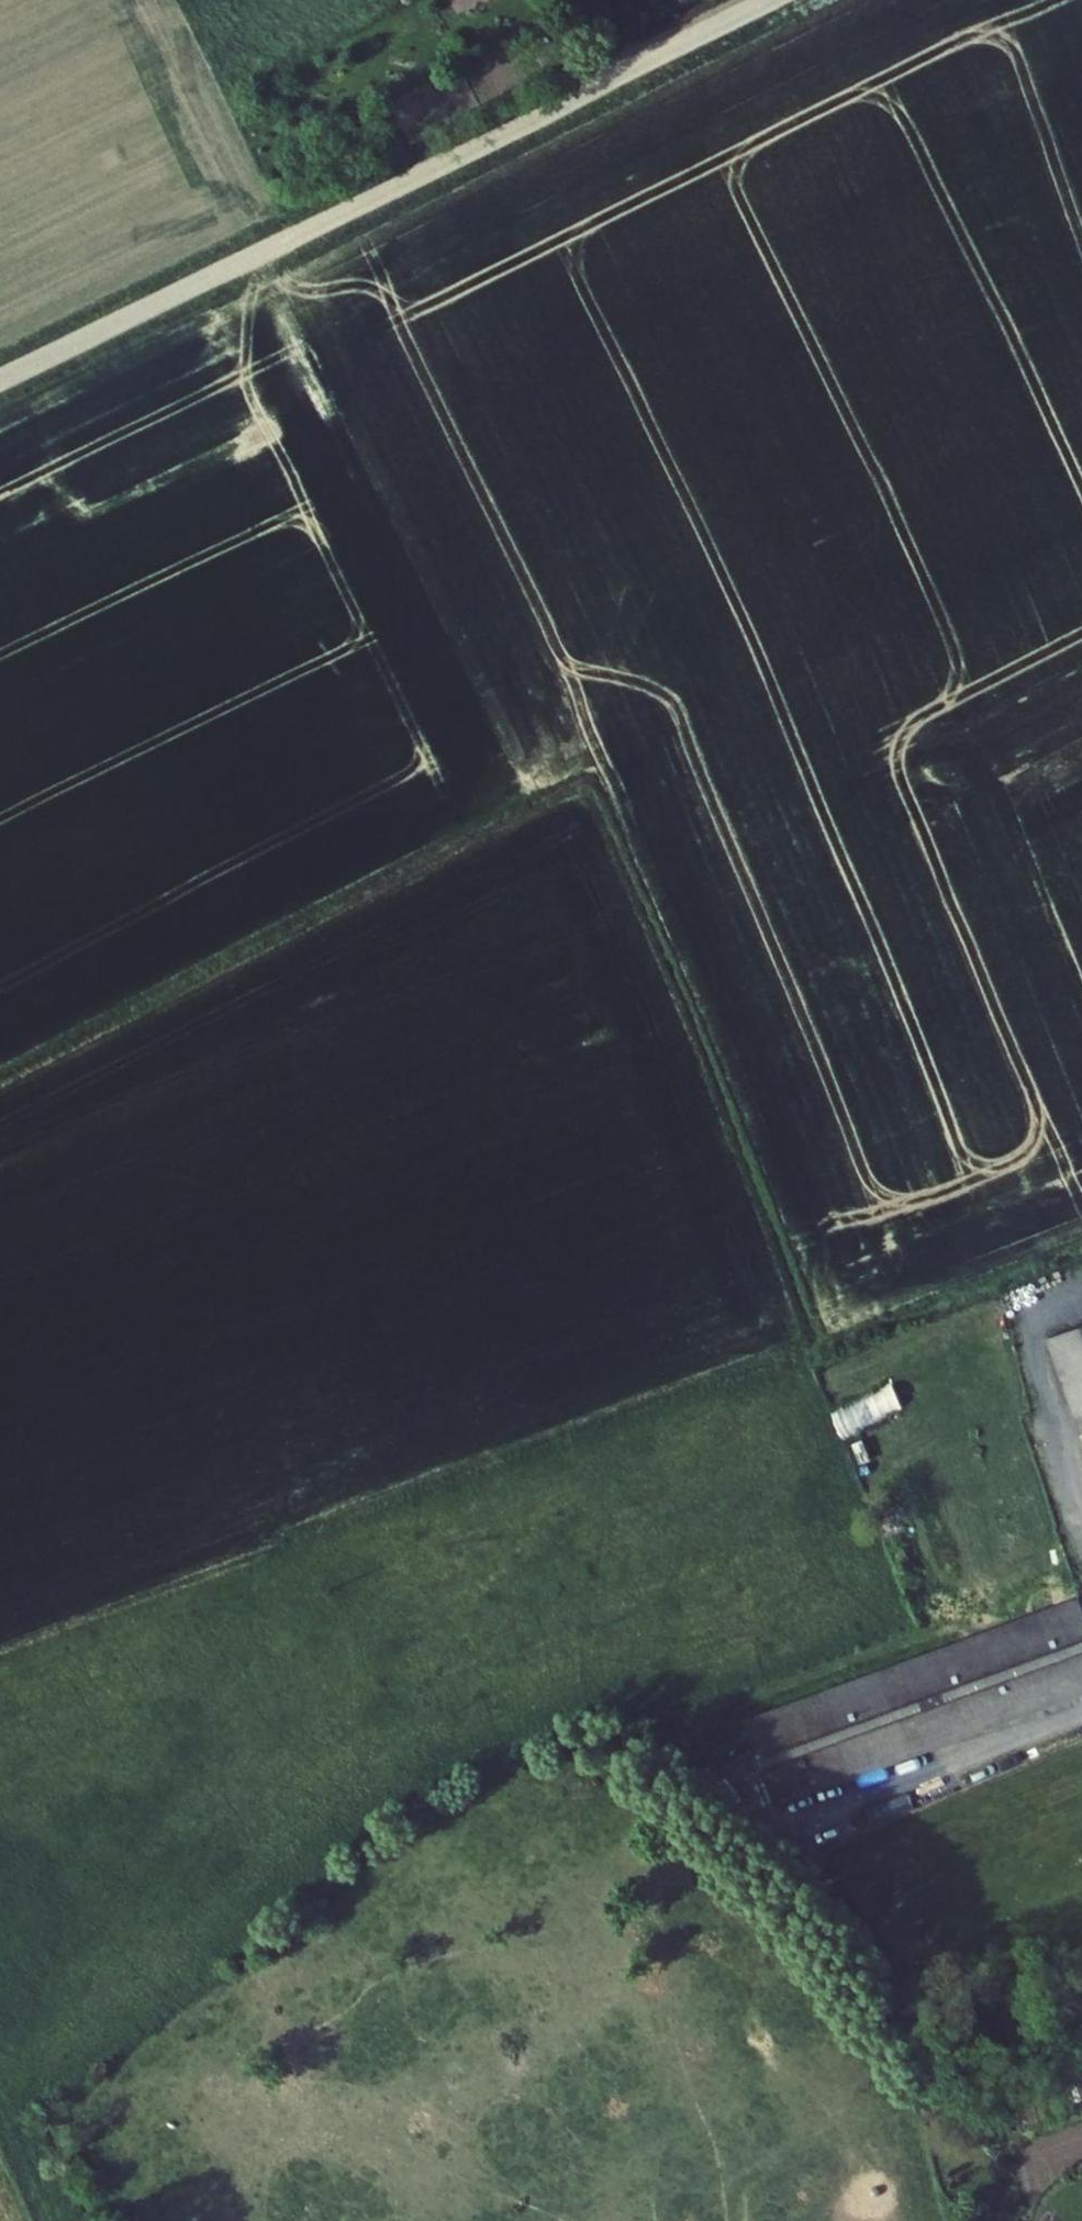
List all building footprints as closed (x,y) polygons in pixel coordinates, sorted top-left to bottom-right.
[(1032,1311),(1081,1445),(1081,1293),(1032,1311)] [(894,1387),(833,1408),(842,1435),(904,1413),(894,1387)] [(1081,1688),(1081,1603),(1078,1593),(742,1710),(772,1796),(1081,1688)] [(1081,2096),(1081,2067),(1081,2065),(1066,2074),(1079,2098),(1081,2096)]
